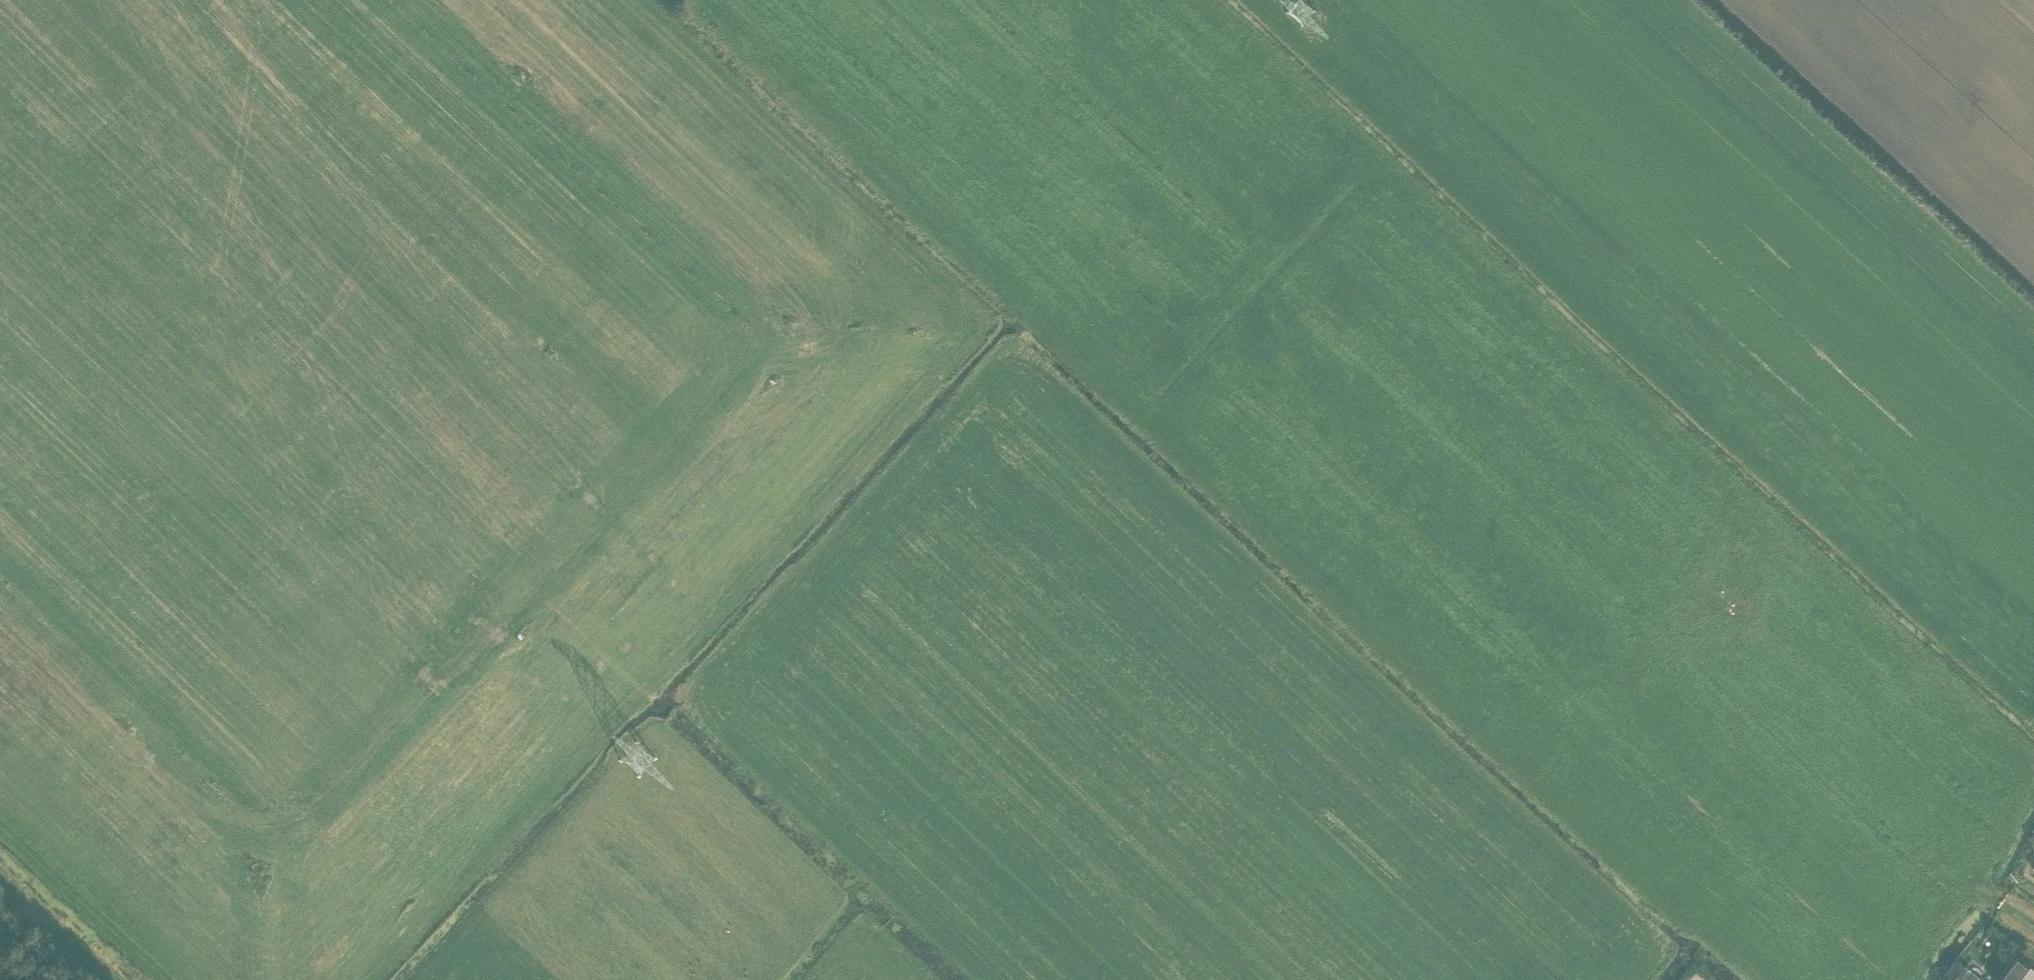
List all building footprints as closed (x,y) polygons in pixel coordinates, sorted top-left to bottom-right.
[(2005,979),(2033,979),(2033,971),(2020,960),(2005,979)] [(1964,966),(1954,979),(1983,979),(1964,966)]
